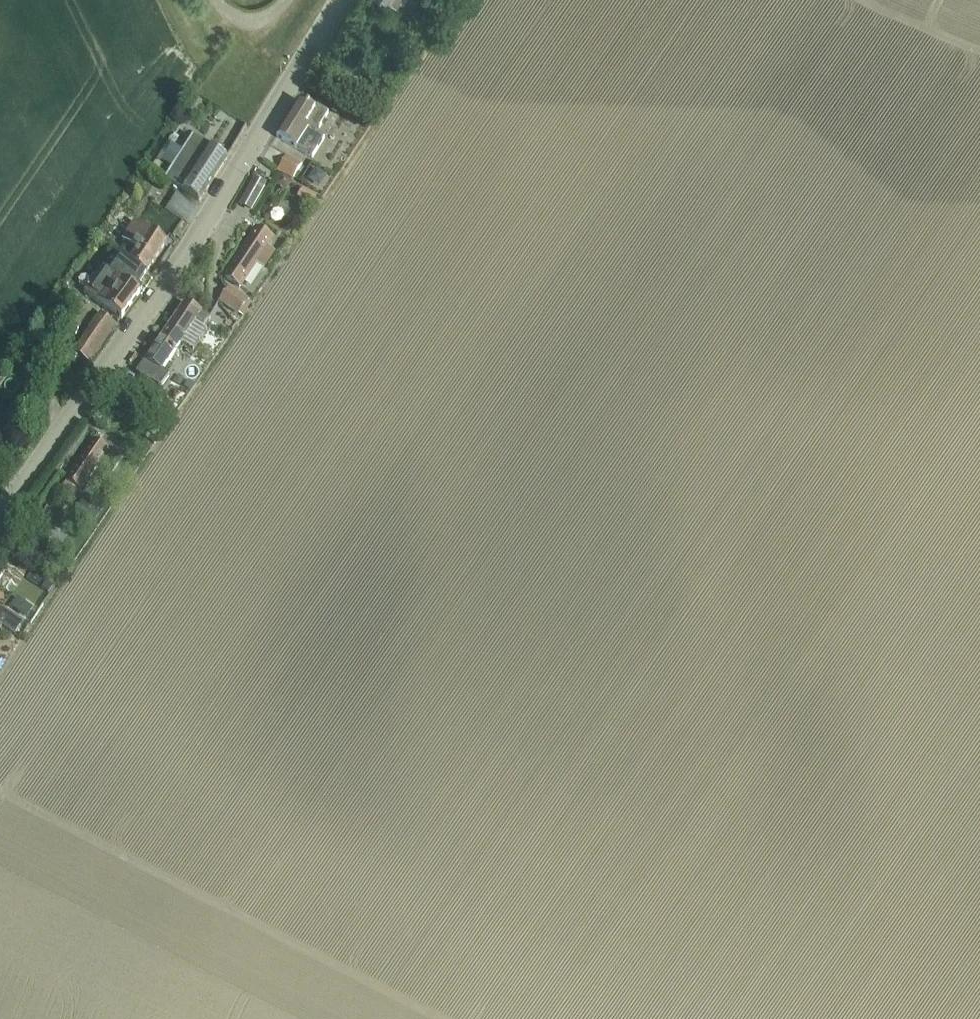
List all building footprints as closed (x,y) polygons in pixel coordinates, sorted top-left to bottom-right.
[(406,12),(415,0),(391,0),(406,12)] [(276,137),(296,149),(297,148),(313,158),(325,138),(320,134),(319,135),(317,133),(329,113),(317,106),(315,110),(299,100),(276,137)] [(168,178),(166,181),(199,202),(226,159),(193,138),(177,164),(167,158),(158,172),(168,178)] [(277,169),(293,180),(302,165),(286,155),(277,169)] [(328,185),(331,169),(317,166),(314,182),(328,185)] [(266,185),(254,178),(239,205),(251,212),(266,185)] [(157,180),(151,189),(170,200),(175,192),(157,180)] [(303,190),(297,199),(312,207),(317,198),(303,190)] [(122,256),(145,273),(166,242),(135,220),(122,239),(125,241),(122,245),(125,248),(121,254),(122,256)] [(263,268),(274,252),(266,247),(271,239),(255,228),(224,275),(240,286),(256,263),(263,268)] [(137,285),(145,273),(122,256),(111,273),(103,268),(85,294),(122,320),(140,294),(138,292),(141,288),(137,285)] [(229,288),(220,301),(238,313),(239,313),(244,316),(252,304),(229,288)] [(184,303),(145,360),(136,355),(131,363),(140,370),(136,375),(161,391),(170,378),(161,372),(184,339),(185,340),(195,325),(202,329),(208,320),(184,303)] [(73,350),(91,362),(117,324),(100,312),(73,350)] [(93,439),(64,480),(79,491),(98,465),(111,475),(126,454),(98,433),(94,440),(93,439)] [(44,510),(61,522),(66,515),(49,503),(44,510)] [(15,632),(20,624),(0,609),(0,622),(15,632)]
